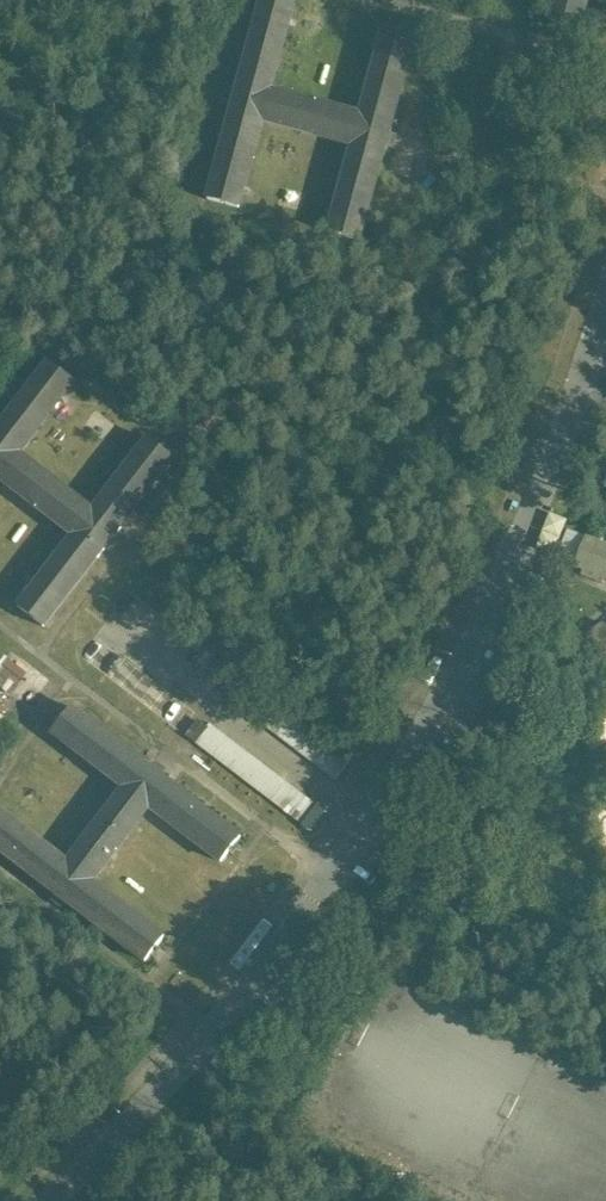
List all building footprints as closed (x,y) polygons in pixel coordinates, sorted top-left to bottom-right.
[(241,80),(240,79),(230,116),(231,117),(208,201),(239,209),(263,122),(352,146),(329,234),(359,242),(382,158),(384,158),(394,121),(393,121),(415,37),(384,28),(361,116),(271,91),(295,4),(280,0),(263,0),(241,80)] [(551,14),(582,22),(588,0),(555,0),(551,14)] [(211,77),(200,74),(194,96),(205,99),(211,77)] [(19,454),(74,382),(49,363),(0,426),(0,479),(73,536),(18,607),(43,627),(97,558),(98,558),(121,528),(120,527),(174,458),(148,439),(93,510),(19,454)] [(558,553),(565,517),(547,513),(540,550),(558,553)] [(585,537),(573,567),(582,571),(580,576),(602,584),(604,579),(605,580),(605,545),(585,537)] [(602,624),(593,630),(593,641),(603,646),(604,657),(605,658),(605,626),(602,624)] [(350,761),(243,679),(229,699),(335,780),(350,761)] [(588,709),(590,754),(605,762),(605,697),(588,709)] [(0,810),(0,851),(45,885),(44,886),(75,910),(76,909),(145,962),(165,936),(93,881),(149,807),(221,862),(240,837),(171,784),(172,783),(141,760),(72,707),(52,733),(124,788),(67,862),(0,810)] [(316,805),(210,723),(195,743),(302,824),(316,805)] [(53,928),(35,914),(28,924),(46,938),(53,928)]
